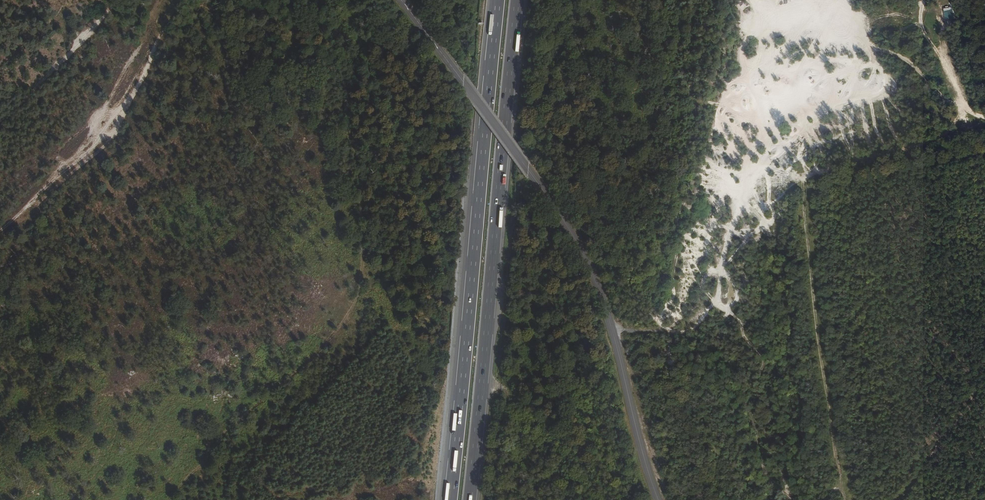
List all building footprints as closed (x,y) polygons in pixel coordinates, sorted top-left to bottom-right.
[(944,11),(946,19),(955,17),(953,9),(944,11)]
